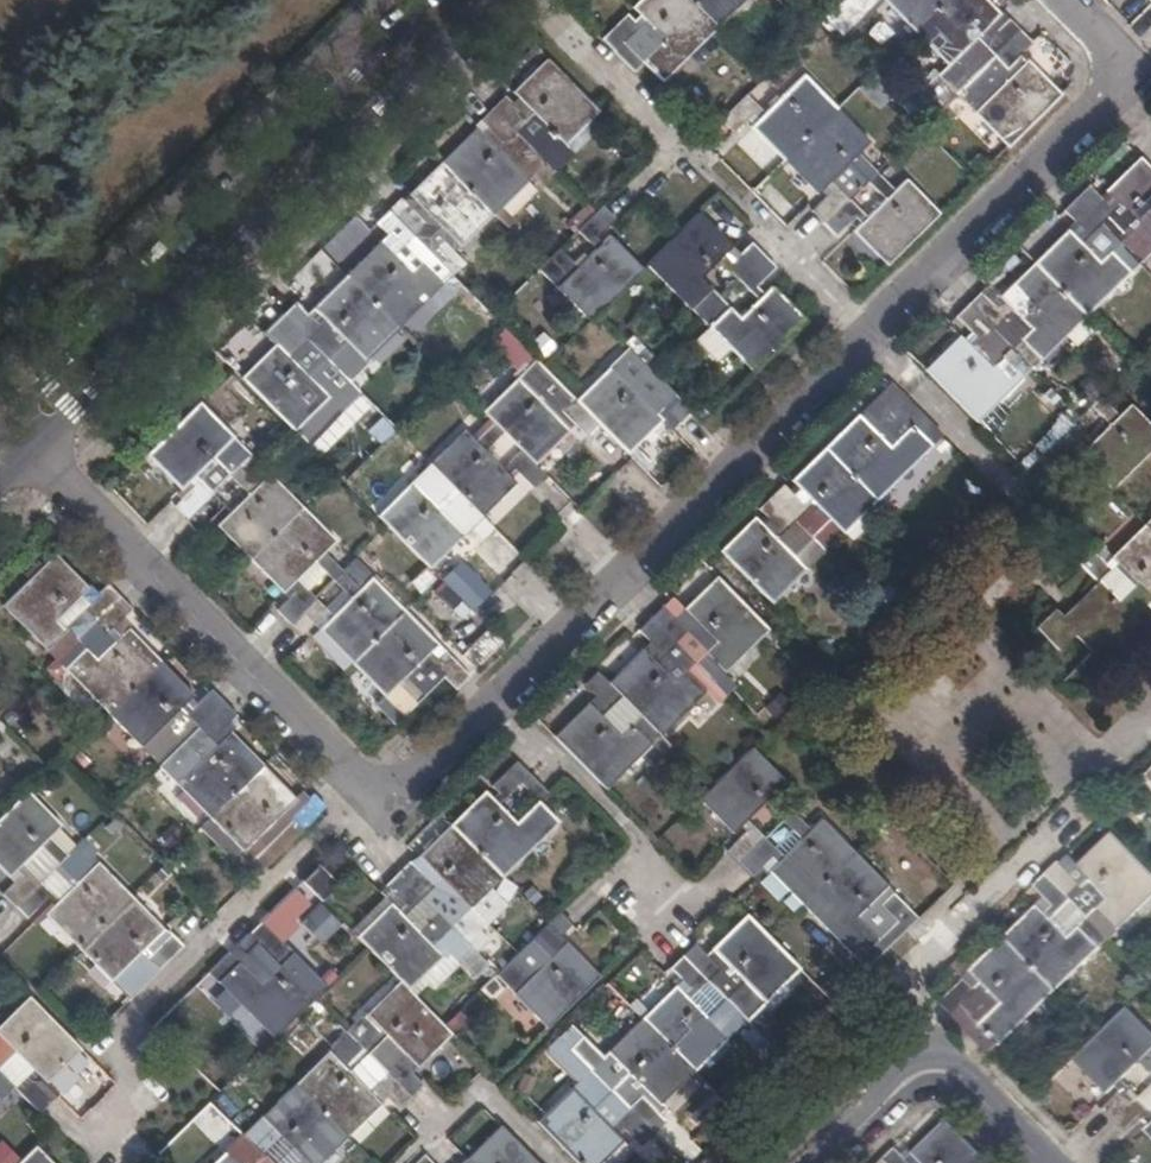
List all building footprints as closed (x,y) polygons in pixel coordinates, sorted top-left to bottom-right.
[(645,65),(663,83),(748,0),(642,0),(634,9),(641,15),(635,21),(627,14),(602,39),(636,74),(645,65)] [(975,114),(1008,147),(1061,95),(1027,62),(1019,69),(1015,64),(1034,45),(1005,16),(1001,14),(987,0),(884,0),(950,66),(939,77),(957,95),(967,84),(986,103),(975,114)] [(503,209),(528,184),(526,182),(533,176),(542,185),(568,159),(559,151),(564,146),(599,112),(548,60),(513,94),(518,99),(512,105),(506,98),(481,123),(488,128),(481,134),(476,129),(403,201),(402,200),(376,224),(396,244),(389,251),(381,242),(308,314),(296,303),(271,327),(290,347),(285,352),(278,345),(243,379),(296,432),(330,398),(318,386),(324,379),(333,390),(346,377),(336,367),(354,350),(366,362),(466,264),(454,252),(459,247),(462,249),(503,209)] [(862,225),(854,232),(888,266),(940,213),(907,181),(896,191),(859,155),(871,144),(804,77),(793,88),(776,70),(765,79),(783,97),(766,114),(748,95),(722,121),(735,134),(747,122),(752,127),(818,195),(821,192),(827,198),(812,212),(837,238),(856,219),(862,225)] [(927,370),(979,423),(1140,265),(1130,253),(1148,235),(1150,238),(1150,170),(1141,159),(1107,193),(1115,199),(1109,206),(1090,187),(1064,211),(1084,231),(1076,239),(1068,231),(1000,298),(1008,306),(1001,313),(981,293),(956,317),(976,337),(969,345),(961,337),(927,370)] [(537,192),(528,184),(503,209),(510,217),(537,192)] [(569,278),(557,289),(590,322),(644,270),(611,236),(603,245),(600,242),(596,238),(617,219),(604,205),(577,232),(595,251),(578,268),(561,249),(551,259),(569,278)] [(648,266),(710,329),(730,350),(753,374),(807,323),(772,287),(765,295),(758,289),(779,270),(753,242),(740,255),(701,213),(678,235),(648,266)] [(502,325),(488,338),(516,369),(530,356),(502,325)] [(730,350),(710,329),(697,341),(717,362),(730,350)] [(576,400),(629,454),(663,421),(655,413),(662,407),(681,426),(694,414),(669,389),(657,400),(640,382),(651,371),(643,361),(623,381),(610,368),(576,400)] [(466,430),(378,516),(431,569),(465,536),(468,539),(472,535),(481,543),(495,529),(483,518),(516,484),(509,477),(515,470),(534,490),(548,476),(537,464),(570,432),(519,379),(484,413),(496,424),(477,442),(466,430)] [(891,385),(865,410),(873,419),(868,425),(859,417),(793,482),(797,485),(789,492),(783,486),(758,510),(766,517),(759,522),(755,518),(720,552),(772,605),(942,436),(891,385)] [(1078,457),(1112,493),(1150,454),(1150,425),(1132,405),(1120,416),(1101,397),(1092,407),(1110,426),(1093,443),(1075,424),(1048,449),(1062,464),(1081,444),(1087,449),(1078,457)] [(330,398),(296,432),(306,442),(340,409),(330,398)] [(385,698),(396,686),(416,705),(444,676),(457,690),(470,677),(372,578),(361,589),(326,552),(337,542),(253,455),(241,466),(224,448),(235,437),(202,403),(147,456),(180,490),(189,481),(196,488),(175,508),(200,533),(220,514),(225,520),(218,527),(284,594),(291,588),(296,594),(277,611),(303,637),(321,619),(326,624),(320,630),(385,698)] [(1112,560),(1119,567),(1113,572),(1095,553),(1081,566),(1098,583),(1063,617),(1055,611),(1037,629),(1060,651),(1075,636),(1093,654),(1081,665),(1096,681),(1145,631),(1150,637),(1150,608),(1149,606),(1150,603),(1150,521),(1112,560)] [(243,852),(254,840),(273,860),(282,850),(265,831),(281,814),(301,833),(326,808),(313,795),(294,814),(288,808),(295,800),(225,728),(237,717),(210,690),(195,705),(191,699),(195,695),(128,628),(120,636),(113,629),(133,610),(107,585),(99,594),(90,585),(87,587),(55,555),(2,605),(159,766),(169,755),(189,775),(178,784),(243,852)] [(463,561),(444,580),(473,611),(492,592),(463,561)] [(589,704),(554,739),(607,791),(770,630),(719,578),(684,611),(691,618),(683,626),(664,607),(639,631),(651,643),(610,683),(598,672),(586,685),(603,704),(596,710),(589,704)] [(866,971),(884,953),(920,919),(894,893),(888,899),(883,893),(890,887),(823,820),(813,829),(776,794),(787,783),(753,749),(700,800),(734,834),(741,827),(747,833),(728,851),(753,877),(772,858),(778,864),(769,872),(866,971)] [(215,1162),(322,1162),(383,1103),(387,1099),(397,1110),(423,1085),(411,1073),(416,1069),(452,1035),(408,991),(442,957),(431,946),(437,939),(443,946),(456,932),(450,927),(467,910),(469,910),(559,823),(540,804),(548,795),(515,763),(490,787),(497,794),(490,800),(483,794),(417,859),(409,863),(383,887),(400,903),(395,909),(389,903),(354,938),(399,982),(364,1015),(365,1017),(362,1020),(359,1018),(328,1047),(331,1050),(261,1119),(259,1117),(237,1138),(226,1153),(215,1162)] [(111,979),(131,1000),(141,990),(122,970),(139,953),(158,973),(186,946),(170,930),(167,933),(164,930),(80,845),(76,848),(58,829),(61,825),(28,792),(0,819),(0,868),(15,883),(2,896),(28,921),(41,907),(46,913),(44,914),(110,981),(111,979)] [(941,1003),(993,1057),(1150,902),(1150,873),(1113,834),(1080,867),(1077,866),(1070,873),(1060,862),(1035,888),(1046,900),(941,1003)] [(301,880),(322,899),(339,881),(317,862),(301,880)] [(548,1030),(601,978),(566,943),(561,938),(574,925),(561,912),(508,964),(520,977),(517,978),(525,986),(515,995),(548,1030)] [(538,1122),(579,1162),(603,1162),(626,1142),(622,1139),(628,1133),(643,1147),(668,1124),(656,1111),(729,1041),(718,1030),(756,992),(766,1003),(801,969),(748,917),(708,956),(696,944),(669,969),(689,990),(684,995),(676,988),(603,1059),(614,1071),(604,1080),(592,1070),(538,1122)] [(209,974),(274,1041),(326,989),(261,923),(209,974)] [(496,975),(484,985),(521,1028),(533,1018),(496,975)] [(14,1089),(39,1114),(53,1101),(41,1089),(46,1084),(81,1050),(28,997),(0,1023),(0,1036),(4,1041),(0,1045),(0,1103),(14,1089)] [(1128,1008),(1074,1060),(1109,1095),(1117,1087),(1123,1093),(1104,1112),(1130,1138),(1149,1120),(1150,1122),(1150,1032),(1128,1008)] [(948,1120),(909,1159),(896,1146),(879,1162),(991,1162),(948,1120)] [(500,1127),(466,1161),(468,1162),(535,1162),(500,1127)] [(0,1140),(0,1162),(10,1162),(17,1156),(1,1139),(0,1140)] [(36,1147),(19,1162),(51,1162),(36,1147)]
